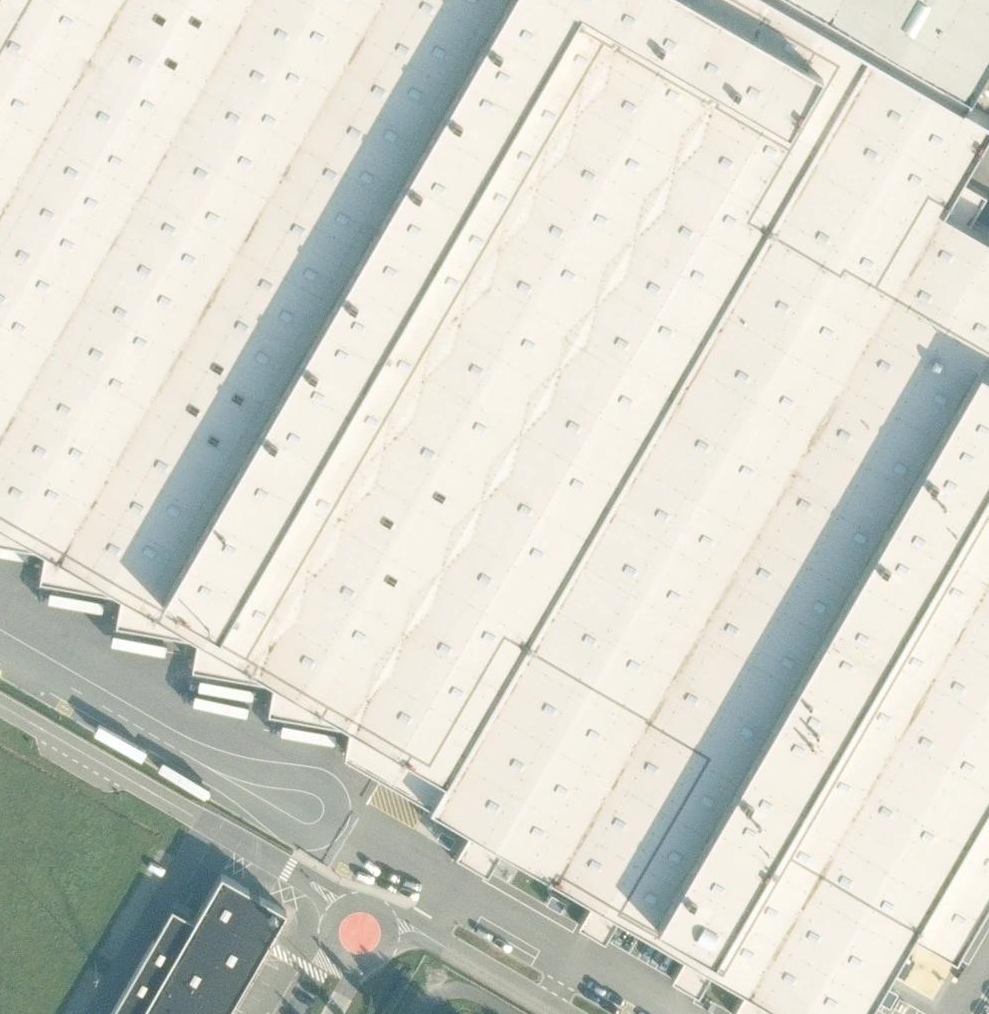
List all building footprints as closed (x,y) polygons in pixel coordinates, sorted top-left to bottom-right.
[(413,801),(863,29),(811,0),(0,0),(0,542),(22,546),(17,575),(102,591),(97,620),(180,635),(175,666),(259,683),(254,710),(331,729),(326,753),(413,801)] [(863,29),(967,88),(988,48),(988,0),(811,0),(863,29)] [(863,29),(413,801),(459,828),(493,846),(582,896),(613,913),(681,951),(713,969),(752,991),(781,1007),(794,1013),(877,1013),(918,945),(956,968),(988,912),(988,224),(943,196),(988,116),(988,101),(967,88),(863,29)] [(476,872),(493,846),(459,828),(443,854),(476,872)] [(192,915),(172,905),(107,1013),(222,1013),(284,908),(218,870),(192,915)] [(597,941),(613,913),(582,896),(565,924),(597,941)] [(696,997),(713,969),(681,951),(664,980),(696,997)] [(781,1007),(752,991),(738,1013),(777,1013),(781,1007)]
